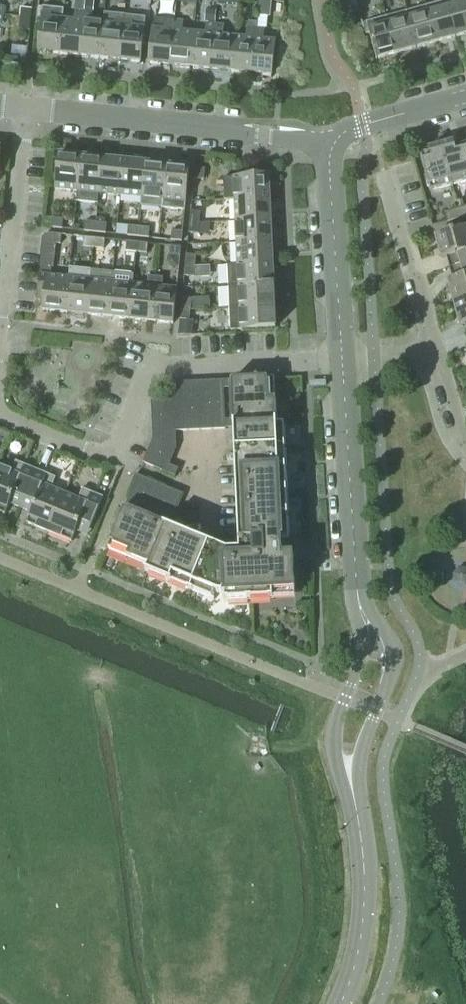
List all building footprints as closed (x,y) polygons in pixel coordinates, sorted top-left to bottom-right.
[(445,2),(455,38),(465,35),(465,0),(451,0),(445,2)] [(270,19),(271,2),(268,2),(259,1),(257,18),(270,19)] [(435,44),(455,38),(445,2),(425,7),(435,44)] [(415,49),(435,44),(425,7),(405,13),(415,49)] [(64,10),(51,9),(43,8),(38,52),(59,54),(63,21),(64,10)] [(79,56),(84,12),(75,11),(74,22),(63,21),(59,54),(79,56)] [(100,58),(104,24),(91,23),(92,13),(84,12),(79,56),(100,58)] [(395,55),(415,49),(405,13),(385,18),(395,55)] [(120,60),(124,16),(105,14),(104,24),(100,58),(120,60)] [(140,63),(144,28),(145,18),(124,16),(120,60),(140,63)] [(375,60),(395,55),(385,18),(365,24),(375,60)] [(174,21),(165,20),(153,19),(152,29),(149,64),(169,66),(174,21)] [(190,68),(193,33),(181,32),(182,21),(174,21),(169,66),(190,68)] [(210,70),(215,25),(206,24),(205,34),(193,33),(190,68),(210,70)] [(231,72),(234,37),(222,36),(223,26),(215,25),(210,70),(231,72)] [(234,37),(231,72),(251,74),(255,29),(246,28),(245,39),(234,37)] [(263,30),(255,29),(251,74),(271,76),(274,42),(262,40),(263,30)] [(454,149),(453,145),(441,148),(452,187),(465,183),(465,159),(463,147),(454,149)] [(430,193),(452,187),(441,148),(428,152),(429,156),(420,158),(430,193)] [(77,192),(81,157),(58,155),(54,190),(77,192)] [(99,194),(102,159),(81,157),(77,192),(78,192),(77,202),(98,204),(98,194),(99,194)] [(120,196),(123,161),(102,159),(99,194),(120,196)] [(141,198),(145,163),(123,161),(120,196),(141,198)] [(162,208),(166,165),(145,163),(141,198),(141,206),(162,208)] [(166,165),(162,208),(185,210),(189,168),(166,165)] [(204,181),(205,170),(195,169),(194,180),(204,181)] [(224,200),(269,198),(268,175),(223,178),(224,200)] [(235,221),(270,220),(269,198),(224,200),(234,199),(235,221)] [(465,217),(465,207),(458,209),(460,219),(465,217)] [(448,223),(460,219),(458,209),(445,213),(448,223)] [(199,223),(200,213),(190,212),(189,222),(197,223),(199,223)] [(62,229),(63,220),(52,219),(51,228),(62,229)] [(236,243),(271,241),(270,220),(235,221),(236,243)] [(95,233),(96,223),(85,222),(84,232),(95,233)] [(199,224),(199,223),(197,223),(189,222),(188,234),(198,235),(199,224)] [(106,234),(107,224),(96,223),(95,233),(106,234)] [(138,237),(139,228),(128,226),(127,236),(138,237)] [(148,238),(149,229),(139,228),(138,237),(148,238)] [(435,237),(441,260),(450,258),(453,269),(465,265),(465,228),(435,237)] [(182,242),(183,232),(171,231),(170,241),(182,242)] [(65,313),(69,278),(50,276),(51,267),(53,267),(55,243),(59,244),(60,234),(49,233),(43,235),(39,275),(38,275),(36,300),(43,300),(42,310),(65,313)] [(94,248),(94,239),(83,237),(82,247),(94,248)] [(104,250),(105,240),(94,239),(94,248),(104,250)] [(237,264),(272,263),(271,241),(236,243),(237,264)] [(136,253),(137,243),(126,242),(125,252),(136,253)] [(147,254),(148,244),(137,243),(136,253),(147,254)] [(180,257),(181,248),(170,246),(169,256),(180,257)] [(195,266),(196,256),(186,255),(185,266),(193,266),(195,266)] [(272,263),(237,264),(227,265),(228,287),(238,286),(273,284),(272,263)] [(453,269),(456,279),(447,282),(453,305),(465,301),(465,265),(453,269)] [(194,278),(195,266),(193,266),(185,266),(184,277),(194,278)] [(69,278),(65,313),(87,315),(91,280),(90,280),(91,271),(70,268),(69,278)] [(91,280),(87,315),(108,317),(112,282),(112,273),(91,271),(90,280),(91,280)] [(112,282),(108,317),(130,320),(133,284),(132,284),(133,283),(133,275),(112,273),(112,282)] [(151,322),(156,277),(147,277),(147,286),(133,284),(130,320),(151,322)] [(177,289),(163,288),(163,278),(156,277),(151,322),(173,324),(177,289)] [(229,308),(274,306),(273,284),(238,286),(228,287),(229,308)] [(190,310),(192,300),(182,299),(181,309),(188,310),(190,310)] [(453,305),(459,327),(465,325),(465,301),(453,305)] [(230,330),(275,328),(274,306),(229,308),(230,330)] [(189,321),(190,310),(188,310),(181,309),(180,320),(189,321)] [(283,423),(276,423),(274,378),(231,380),(233,428),(240,428),(245,558),(226,558),(166,534),(168,528),(124,509),(107,549),(149,566),(146,573),(211,600),(214,592),(219,594),(224,594),(224,601),(272,599),(272,592),(294,591),(292,538),(288,538),(283,423)] [(199,406),(211,406),(210,381),(198,382),(199,406)] [(211,406),(223,405),(222,381),(210,381),(211,406)] [(174,407),(186,407),(185,382),(173,383),(173,401),(174,407)] [(186,407),(199,406),(198,382),(185,382),(186,407)] [(174,413),(174,407),(173,401),(152,402),(152,414),(174,413)] [(212,430),(224,430),(223,405),(211,406),(212,430)] [(187,431),(200,431),(199,406),(186,407),(187,431)] [(200,431),(212,430),(211,406),(199,406),(200,431)] [(175,432),(187,431),(186,407),(174,407),(174,413),(174,425),(175,432)] [(153,426),(174,425),(174,413),(152,414),(153,426)] [(175,442),(175,432),(174,425),(153,426),(153,437),(175,442)] [(175,447),(175,442),(153,437),(147,452),(170,462),(175,447)] [(166,473),(170,462),(147,452),(142,463),(166,473)] [(35,469),(15,461),(10,472),(0,468),(0,512),(4,514),(8,504),(19,508),(35,469)] [(168,465),(166,473),(175,477),(178,469),(168,465)] [(48,532),(64,493),(51,488),(55,478),(35,469),(19,508),(30,513),(25,523),(48,532)] [(127,501),(171,520),(181,494),(137,476),(127,501)] [(87,535),(91,525),(103,497),(81,488),(77,499),(64,493),(48,532),(71,542),(75,531),(87,535)]
